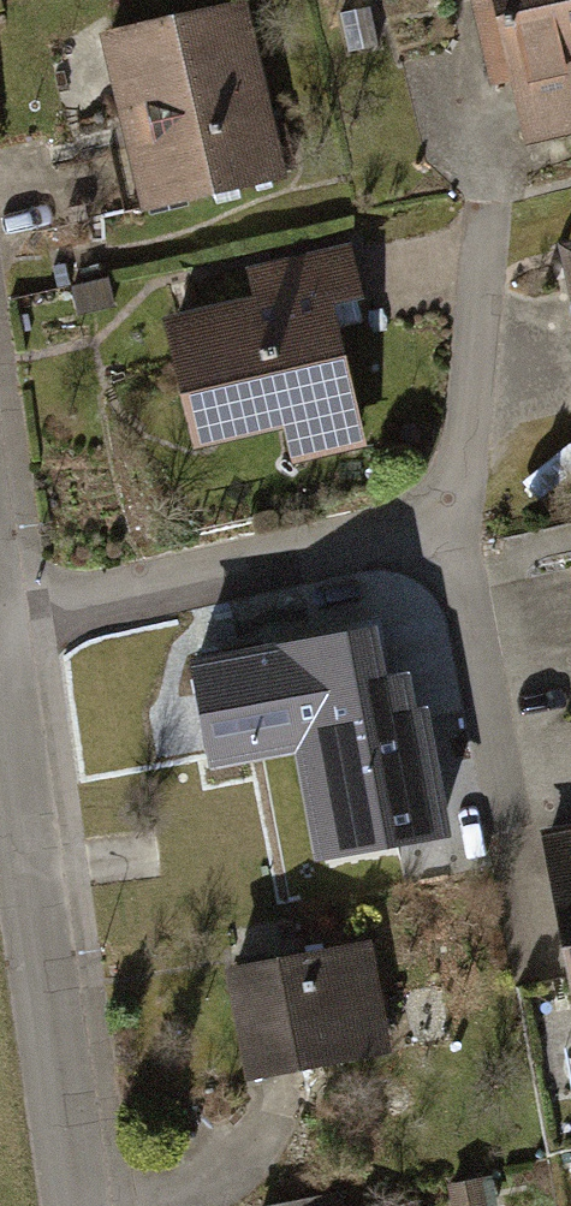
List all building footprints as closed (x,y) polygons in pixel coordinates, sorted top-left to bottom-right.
[(527,155),(570,143),(570,0),(486,0),(527,155)] [(238,10),(106,43),(148,212),(281,180),(238,10)] [(255,304),(159,328),(192,462),(282,440),(289,468),(371,447),(338,314),(363,308),(349,251),(248,276),(255,304)] [(316,836),(462,816),(437,635),(400,640),(394,595),(193,623),(210,744),(301,731),(316,836)] [(544,843),(570,976),(570,837),(544,843)] [(374,948),(223,976),(244,1091),(396,1062),(374,948)]
